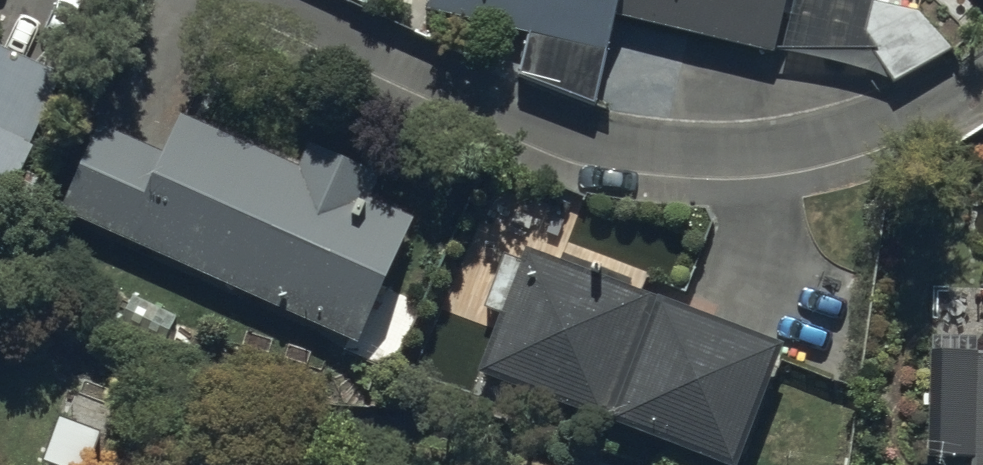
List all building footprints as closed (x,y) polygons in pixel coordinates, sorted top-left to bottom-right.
[(594,102),(614,12),(617,0),(426,0),(425,7),(526,30),(515,75),(594,102)] [(614,12),(776,50),(787,0),(617,0),(614,12)] [(897,0),(869,0),(860,29),(894,80),(952,47),(922,8),(897,0)] [(0,45),(0,217),(61,71),(0,45)] [(98,121),(59,207),(348,337),(342,350),(391,371),(421,303),(380,285),(412,213),(369,193),(378,172),(311,141),(300,165),(180,112),(163,150),(98,121)] [(483,369),(736,464),(739,464),(788,338),(528,239),(522,257),(504,250),(482,307),(503,315),(483,369)] [(930,346),(928,458),(968,458),(967,464),(982,464),(982,347),(930,346)] [(58,415),(43,459),(61,464),(89,464),(101,430),(58,415)] [(112,457),(109,464),(132,464),(112,457)]
